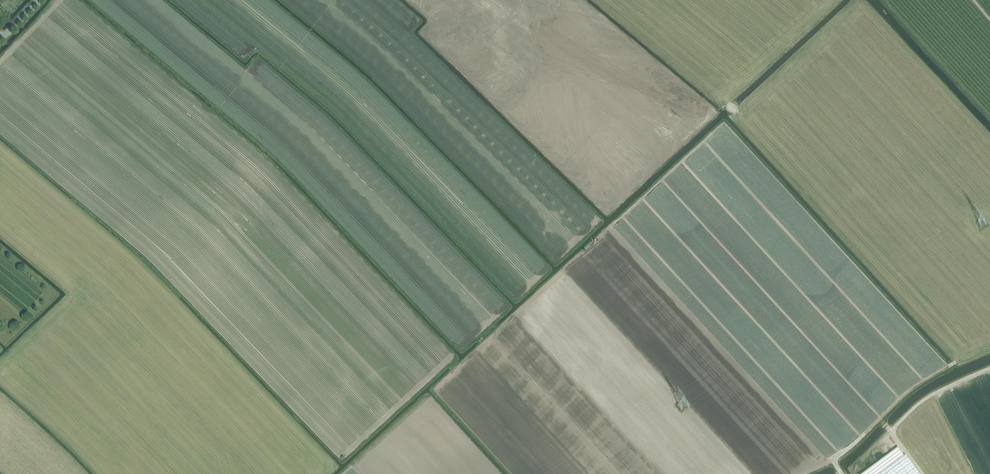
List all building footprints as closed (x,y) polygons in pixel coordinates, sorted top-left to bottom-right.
[(903,457),(897,449),(863,473),(879,473),(903,457)] [(905,454),(904,456),(879,473),(920,473),(905,454)] [(865,469),(864,467),(863,466),(861,464),(859,464),(858,464),(857,464),(855,466),(854,467),(854,468),(853,469),(854,471),(854,472),(855,473),(856,473),(862,473),(863,473),(864,472),(865,471),(865,469)]
